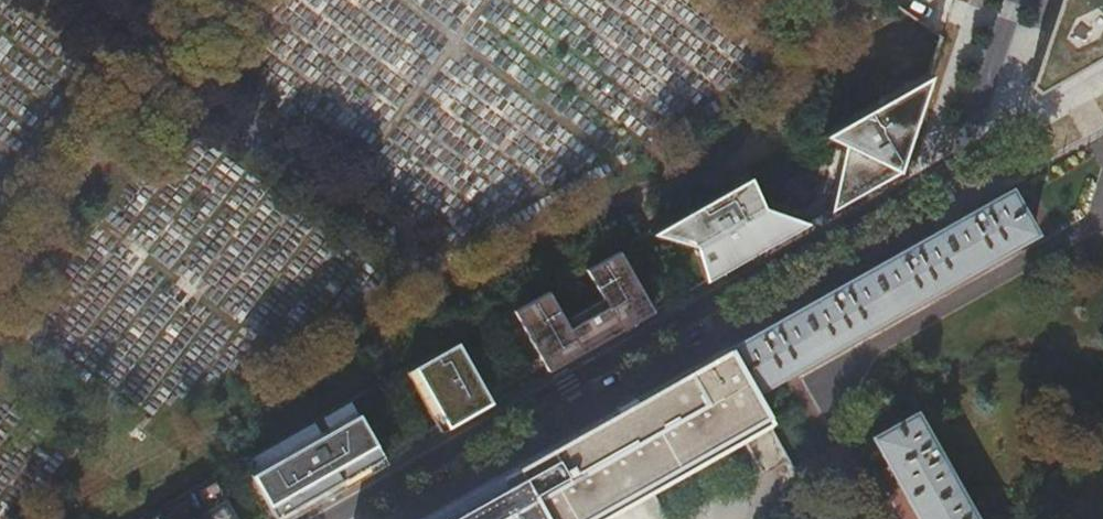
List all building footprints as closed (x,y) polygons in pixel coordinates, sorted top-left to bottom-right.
[(1036,94),(1102,56),(1102,0),(1057,0),(1050,20),(1027,86),(1036,94)] [(897,172),(931,73),(822,135),(843,146),(897,172)] [(897,172),(843,146),(838,167),(850,187),(855,196),(897,172)] [(694,247),(705,282),(781,238),(763,207),(749,177),(677,218),(694,247)] [(1009,190),(727,350),(752,393),(1035,236),(1009,190)] [(653,311),(618,251),(586,270),(606,305),(568,327),(547,291),(513,311),(541,360),(547,371),(653,311)] [(447,428),(492,403),(482,386),(457,342),(412,368),(447,428)] [(752,393),(727,350),(427,518),(602,518),(769,424),(752,393)] [(322,434),(315,423),(244,464),(274,517),(324,489),(382,456),(351,402),(323,418),(330,430),(322,434)] [(918,518),(974,518),(915,413),(872,438),(918,518)] [(231,509),(215,480),(195,491),(206,510),(190,518),(237,518),(231,509)] [(161,511),(146,518),(165,518),(161,511)]
